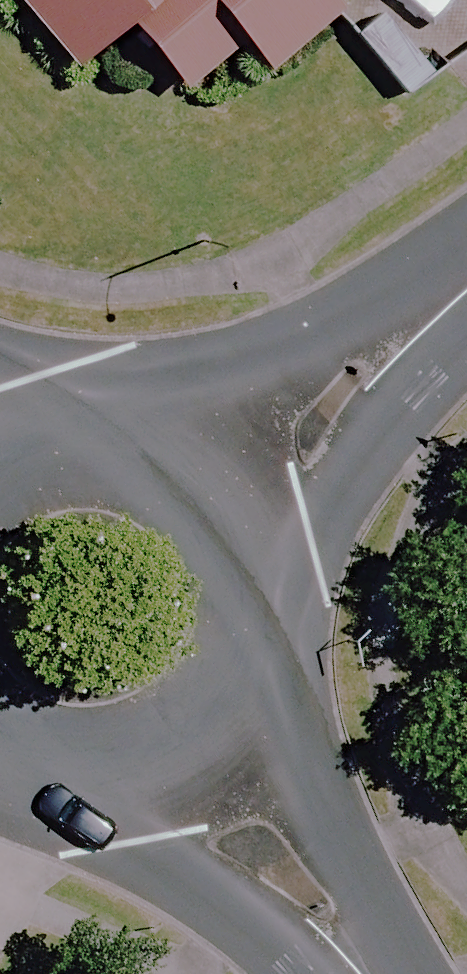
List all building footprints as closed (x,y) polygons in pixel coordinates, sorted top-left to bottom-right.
[(56,75),(113,29),(166,94),(228,45),(253,76),(324,19),(309,0),(0,0),(0,6),(56,75)]
